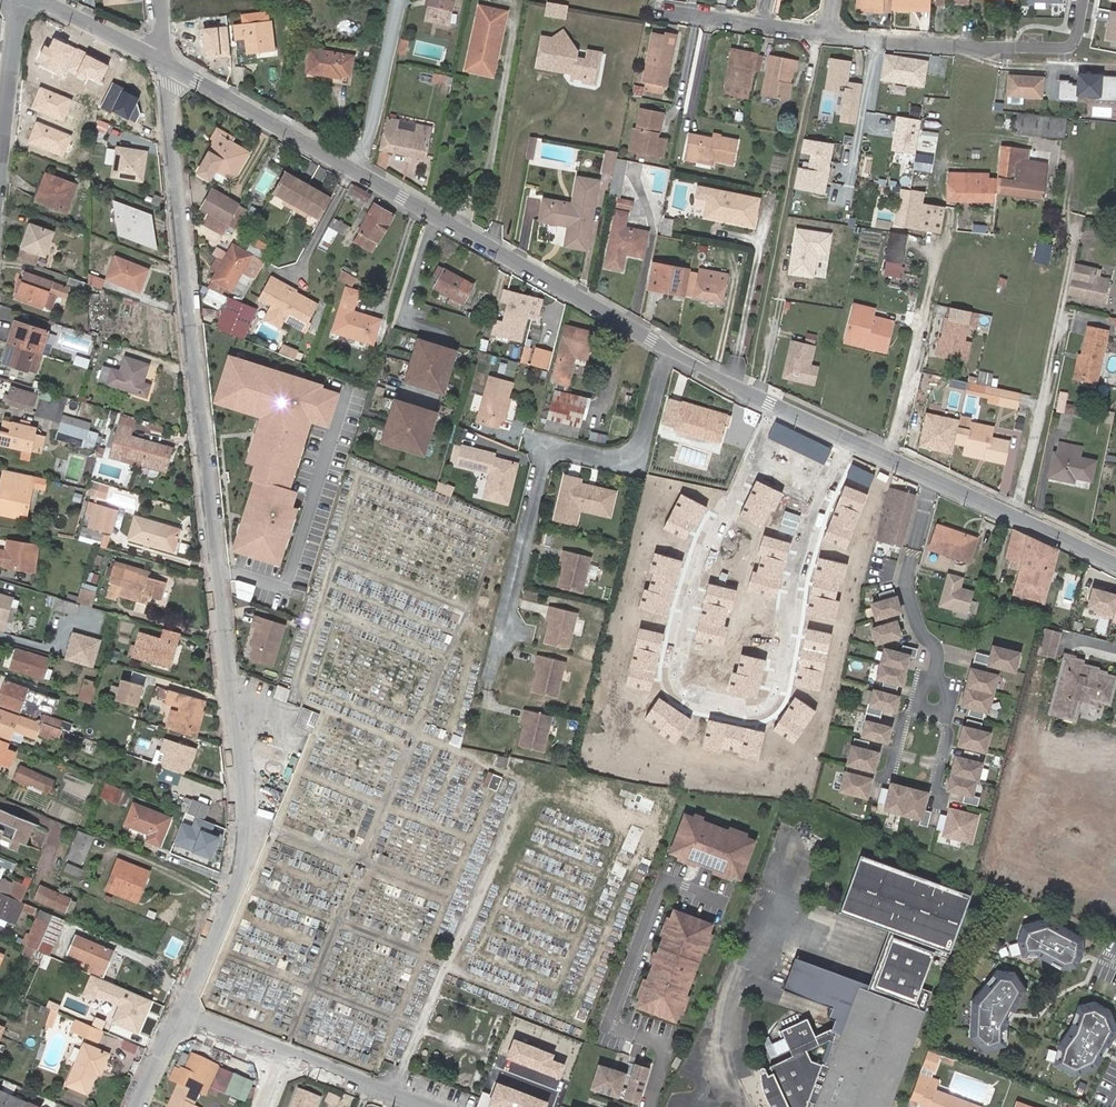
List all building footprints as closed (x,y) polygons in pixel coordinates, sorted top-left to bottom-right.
[(424,7),(427,7),(423,29),(444,33),(449,12),(451,0),(425,0),(424,7)] [(888,11),(888,9),(889,0),(854,0),(854,9),(888,11)] [(888,9),(927,12),(927,0),(889,0),(888,9)] [(566,6),(546,2),(544,15),(564,19),(566,6)] [(465,71),(491,77),(506,15),(480,9),(465,71)] [(241,43),(241,50),(269,48),(268,20),(266,20),(265,11),(243,13),(244,21),(232,21),(233,35),(235,34),(236,44),(241,43)] [(1111,11),(1106,38),(1115,40),(1115,11),(1111,11)] [(228,27),(202,29),(205,56),(230,54),(228,27)] [(576,52),(561,32),(550,39),(541,37),(536,68),(572,74),(571,78),(582,80),(582,82),(594,84),(599,53),(587,51),(585,60),(575,58),(576,52)] [(644,82),(646,82),(645,88),(661,92),(662,85),(665,86),(668,67),(666,66),(670,50),(672,51),(675,35),(665,33),(664,36),(653,33),(644,82)] [(110,65),(54,39),(50,48),(45,46),(39,58),(43,60),(40,65),(64,77),(66,72),(84,80),(87,76),(101,83),(110,65)] [(407,41),(399,39),(396,53),(404,54),(407,41)] [(349,50),(308,45),(305,67),(339,72),(339,68),(347,69),(349,50)] [(750,90),(758,55),(731,49),(722,94),(747,98),(748,90),(750,90)] [(926,61),(884,54),(880,78),(921,85),(926,61)] [(791,86),(788,85),(791,72),(794,72),(796,63),(769,57),(761,95),(788,101),(791,86)] [(847,83),(850,63),(831,59),(826,89),(838,91),(839,86),(846,87),(841,120),(856,123),(862,86),(847,83)] [(1044,64),(1024,63),(1024,67),(1008,66),(1007,87),(1042,89),(1044,64)] [(440,84),(442,76),(433,74),(431,82),(440,84)] [(1077,74),(1076,85),(1070,85),(1070,83),(1066,83),(1066,81),(1057,80),(1056,100),(1075,102),(1076,95),(1085,95),(1085,91),(1097,92),(1096,101),(1115,102),(1115,77),(1077,74)] [(139,98),(112,85),(102,106),(136,123),(140,115),(137,103),(139,98)] [(640,96),(642,87),(633,85),(631,95),(640,96)] [(71,99),(40,87),(31,109),(63,121),(71,99)] [(834,116),(836,96),(824,95),(823,115),(834,116)] [(630,149),(662,156),(665,140),(656,137),(657,132),(659,132),(662,113),(641,109),(637,129),(635,128),(630,149)] [(741,121),(743,113),(736,111),(734,120),(741,121)] [(1051,119),(1016,113),(1013,131),(1021,132),(1037,135),(1038,135),(1049,137),(1051,119)] [(411,156),(425,160),(430,138),(432,127),(398,119),(398,121),(386,119),(380,150),(404,155),(403,159),(410,160),(411,156)] [(71,136),(37,122),(28,144),(63,158),(71,136)] [(226,189),(231,179),(233,180),(249,152),(233,143),(234,140),(216,130),(209,144),(213,146),(197,173),(226,189)] [(936,132),(921,130),(919,140),(935,142),(936,132)] [(701,134),(700,138),(689,136),(684,159),(697,162),(697,158),(732,165),(737,141),(701,134)] [(529,136),(525,158),(532,160),(537,138),(529,136)] [(797,171),(793,191),(824,197),(830,169),(828,168),(832,144),(803,139),(800,155),(810,157),(807,173),(797,171)] [(999,144),(994,177),(994,193),(1040,200),(1045,165),(1027,162),(1029,148),(1006,145),(999,144)] [(148,151),(115,147),(108,178),(141,183),(148,151)] [(617,159),(618,152),(607,150),(602,174),(613,176),(613,173),(617,159)] [(626,161),(617,159),(613,173),(624,175),(626,161)] [(330,198),(284,172),(271,193),(318,220),(330,198)] [(613,176),(609,196),(618,198),(619,198),(624,175),(613,173),(613,176)] [(994,193),(994,177),(984,177),(984,174),(944,174),(944,201),(993,202),(994,193)] [(37,201),(65,212),(75,187),(46,175),(37,201)] [(585,250),(598,181),(576,177),(571,204),(543,199),(539,221),(567,226),(563,246),(585,250)] [(926,189),(927,182),(913,179),(912,187),(926,189)] [(346,192),(365,202),(369,196),(350,185),(346,192)] [(708,201),(704,219),(756,229),(762,200),(699,186),(696,199),(708,201)] [(228,224),(239,205),(212,189),(201,209),(207,212),(228,224)] [(900,190),(894,223),(902,226),(908,191),(900,190)] [(908,191),(902,226),(938,232),(942,208),(921,205),(923,194),(908,191)] [(832,202),(848,204),(850,195),(833,193),(832,202)] [(159,207),(163,198),(155,195),(151,204),(159,207)] [(619,198),(618,198),(616,207),(629,210),(631,200),(619,198)] [(130,240),(155,248),(153,228),(145,225),(147,221),(153,223),(152,214),(113,201),(116,232),(130,236),(130,240)] [(246,209),(239,205),(228,224),(235,229),(246,209)] [(373,205),(358,233),(378,244),(392,216),(373,205)] [(620,270),(624,253),(640,256),(646,231),(623,227),(626,213),(616,211),(604,266),(620,270)] [(228,224),(207,212),(201,224),(222,235),(228,224)] [(332,218),(318,245),(327,250),(337,231),(343,233),(346,226),(332,218)] [(663,218),(660,233),(669,235),(673,220),(663,218)] [(45,257),(54,234),(31,227),(23,250),(45,257)] [(811,276),(819,235),(799,231),(790,272),(811,276)] [(889,233),(885,261),(901,263),(905,235),(889,233)] [(262,241),(253,236),(250,242),(259,247),(262,241)] [(212,279),(244,296),(264,262),(233,244),(223,262),(216,258),(210,268),(216,271),(212,279)] [(1048,265),(1052,248),(1037,244),(1033,261),(1048,265)] [(139,291),(147,270),(116,258),(107,279),(139,291)] [(901,263),(885,261),(883,274),(899,277),(901,263)] [(650,289),(677,294),(681,268),(655,263),(650,289)] [(1088,268),(1072,264),(1066,292),(1104,301),(1109,278),(1094,275),(1095,271),(1095,269),(1088,268)] [(341,270),(355,278),(357,279),(358,276),(341,267),(341,270)] [(450,298),(447,304),(458,311),(472,286),(438,267),(431,280),(438,283),(434,289),(450,298)] [(684,296),(689,270),(681,268),(677,294),(684,296)] [(698,271),(693,297),(722,303),(727,274),(698,269),(698,271)] [(355,278),(341,270),(338,278),(351,285),(355,278)] [(44,307),(49,294),(56,297),(65,299),(68,289),(26,275),(24,282),(20,280),(16,292),(19,293),(17,300),(44,309),(44,307)] [(88,276),(88,285),(98,288),(101,280),(88,276)] [(261,318),(276,327),(284,313),(306,325),(317,306),(296,294),(297,293),(271,277),(259,299),(269,304),(261,318)] [(70,278),(67,287),(84,284),(70,278)] [(379,323),(351,314),(358,295),(346,290),(331,333),(370,346),(379,323)] [(519,341),(524,319),(530,298),(503,291),(501,302),(507,303),(502,323),(495,322),(492,334),(513,339),(519,341)] [(49,294),(44,307),(52,309),(56,297),(49,294)] [(223,331),(240,301),(229,297),(216,328),(223,331)] [(223,331),(244,340),(257,309),(240,301),(223,331)] [(845,342),(885,352),(893,322),(872,317),(874,309),(854,305),(845,342)] [(970,313),(952,309),(949,322),(945,321),(942,340),(938,358),(960,362),(964,344),(967,326),(970,313)] [(976,328),(979,315),(970,313),(967,326),(976,328)] [(559,324),(551,322),(548,332),(556,334),(559,324)] [(33,354),(40,356),(43,346),(46,335),(15,324),(8,346),(33,354)] [(216,328),(209,325),(205,333),(219,338),(222,331),(216,328)] [(570,356),(573,357),(586,360),(593,332),(566,326),(552,381),(563,384),(570,356)] [(1088,328),(1081,357),(1078,356),(1073,381),(1096,385),(1108,332),(1088,328)] [(90,354),(94,338),(65,330),(61,346),(90,354)] [(442,394),(456,352),(415,340),(402,381),(442,394)] [(554,351),(527,343),(522,360),(549,368),(554,351)] [(971,346),(964,344),(960,362),(967,364),(971,346)] [(33,354),(8,346),(2,365),(27,374),(27,372),(36,375),(42,356),(40,356),(33,354)] [(811,351),(790,347),(783,382),(812,388),(816,372),(807,370),(811,351)] [(566,384),(573,357),(570,356),(563,384),(566,384)] [(86,368),(89,361),(77,357),(75,364),(86,368)] [(320,387),(231,358),(219,396),(278,415),(262,466),(276,470),(249,555),(279,564),(301,495),(286,491),(320,387)] [(107,385),(153,400),(157,389),(149,387),(156,369),(132,361),(127,376),(111,370),(107,385)] [(514,365),(505,363),(502,373),(511,375),(514,365)] [(498,419),(504,398),(508,382),(486,376),(474,420),(494,426),(496,418),(498,419)] [(34,381),(32,387),(41,389),(42,384),(34,381)] [(963,392),(965,384),(958,382),(956,390),(963,392)] [(985,399),(987,389),(975,386),(966,384),(965,384),(963,394),(985,399)] [(35,412),(39,395),(14,387),(9,404),(35,412)] [(586,394),(553,387),(546,416),(542,415),(541,419),(545,420),(544,426),(576,434),(586,394)] [(985,399),(997,401),(999,391),(987,389),(985,399)] [(1014,410),(1017,395),(999,391),(997,401),(996,406),(1014,410)] [(673,427),(720,439),(727,413),(670,396),(657,441),(669,444),(673,427)] [(498,419),(501,419),(506,398),(504,398),(498,419)] [(423,456),(436,414),(396,401),(383,443),(423,456)] [(1075,410),(1056,406),(1054,414),(1061,415),(1073,417),(1073,418),(1075,410)] [(959,420),(926,413),(918,448),(952,455),(954,444),(959,420)] [(627,419),(610,415),(606,430),(623,435),(627,419)] [(1073,417),(1061,415),(1058,430),(1070,432),(1073,417)] [(959,420),(954,444),(966,446),(964,457),(1004,465),(1008,443),(990,439),(992,430),(970,425),(971,419),(960,417),(959,420)] [(64,418),(62,424),(88,432),(89,425),(64,418)] [(1020,432),(1022,421),(1016,419),(1013,430),(1020,432)] [(35,453),(39,438),(40,431),(5,422),(2,433),(0,432),(0,445),(23,450),(31,453),(35,453)] [(831,448),(776,422),(768,438),(824,464),(831,448)] [(164,474),(172,449),(129,437),(132,427),(120,423),(110,458),(122,462),(164,474)] [(58,440),(83,447),(88,432),(62,424),(58,440)] [(164,429),(153,425),(151,431),(162,434),(164,429)] [(96,434),(88,432),(83,447),(91,450),(96,434)] [(46,440),(39,438),(35,453),(42,455),(46,440)] [(456,443),(451,463),(457,465),(462,445),(456,443)] [(668,444),(661,474),(699,482),(701,474),(708,476),(713,454),(668,444)] [(1065,481),(1067,476),(1088,480),(1092,462),(1076,459),(1078,449),(1057,445),(1055,454),(1052,454),(1047,478),(1065,481)] [(106,448),(100,447),(97,458),(103,460),(106,448)] [(31,453),(23,450),(21,458),(29,461),(31,453)] [(507,484),(512,464),(492,459),(482,498),(505,504),(510,485),(507,484)] [(874,475),(852,465),(847,477),(869,487),(874,475)] [(2,470),(0,480),(0,514),(24,519),(30,490),(31,487),(33,477),(2,470)] [(552,517),(567,521),(571,501),(584,504),(583,508),(606,514),(612,489),(591,484),(590,486),(585,485),(585,483),(576,481),(577,477),(562,473),(552,517)] [(31,487),(30,490),(44,493),(46,482),(33,479),(31,487)] [(100,483),(91,480),(87,493),(96,496),(100,483)] [(446,484),(438,481),(436,489),(443,493),(448,495),(451,486),(446,484)] [(783,494),(757,482),(742,515),(762,524),(769,508),(775,511),(783,494)] [(108,485),(100,483),(96,496),(104,499),(108,485)] [(867,495),(845,486),(824,540),(846,549),(867,495)] [(912,494),(887,488),(873,540),(899,546),(912,494)] [(110,490),(109,500),(136,505),(138,494),(110,490)] [(707,507),(680,494),(663,528),(685,539),(694,523),(698,525),(707,507)] [(567,521),(573,522),(576,507),(583,508),(584,504),(571,501),(567,521)] [(82,517),(90,519),(94,504),(86,502),(82,517)] [(94,504),(90,519),(88,526),(104,530),(111,508),(94,504)] [(111,508),(104,530),(113,532),(119,511),(111,508)] [(178,549),(183,528),(138,518),(133,538),(178,549)] [(974,538),(937,524),(928,546),(965,561),(974,538)] [(88,526),(84,525),(81,533),(102,539),(104,530),(88,526)] [(1018,532),(1013,530),(1005,558),(1012,559),(1011,565),(1013,567),(1018,569),(1010,595),(1042,604),(1057,550),(1031,538),(1022,534),(1018,532)] [(790,543),(763,535),(757,554),(761,555),(756,573),(753,572),(748,590),(774,598),(790,543)] [(8,541),(7,550),(0,549),(0,563),(5,564),(5,565),(35,569),(38,545),(8,541)] [(558,588),(582,594),(591,558),(564,551),(562,561),(565,561),(563,566),(558,588)] [(682,561),(654,553),(649,572),(652,573),(648,590),(644,589),(639,608),(668,616),(682,561)] [(847,565),(819,559),(807,614),(836,620),(840,601),(834,600),(838,582),(843,583),(847,565)] [(150,602),(151,596),(162,599),(167,582),(151,577),(152,572),(117,562),(111,580),(114,580),(109,596),(119,599),(120,594),(150,602)] [(590,576),(598,577),(598,563),(591,563),(590,576)] [(960,577),(945,573),(937,606),(964,613),(969,592),(957,589),(960,577)] [(251,599),(256,584),(240,579),(235,594),(251,599)] [(84,583),(83,588),(98,593),(99,588),(84,583)] [(736,590),(708,583),(695,639),(723,646),(736,590)] [(1092,585),(1086,607),(1097,610),(1096,613),(1111,618),(1115,601),(1115,595),(1100,591),(1101,588),(1092,585)] [(98,593),(83,588),(78,602),(80,603),(94,607),(98,593)] [(902,620),(893,590),(878,594),(881,602),(871,605),(875,620),(885,617),(887,624),(872,629),(876,642),(899,635),(895,622),(902,620)] [(3,631),(5,624),(8,615),(10,605),(13,599),(0,595),(0,630),(3,631)] [(78,602),(58,597),(55,609),(76,615),(78,610),(80,603),(78,602)] [(10,605),(8,615),(5,624),(11,626),(17,607),(10,605)] [(550,607),(548,617),(551,618),(550,622),(544,644),(568,650),(577,614),(550,607)] [(26,617),(21,632),(35,636),(39,621),(26,617)] [(278,644),(283,627),(253,617),(251,626),(259,628),(257,632),(255,632),(254,635),(278,644)] [(1058,656),(1062,629),(1045,627),(1042,654),(1058,656)] [(180,632),(165,628),(162,638),(141,632),(134,655),(153,661),(154,658),(171,663),(177,643),(180,632)] [(664,635),(640,629),(626,685),(651,690),(664,635)] [(831,634),(807,629),(796,686),(820,691),(831,634)] [(102,640),(72,631),(64,660),(94,668),(102,640)] [(278,644),(254,635),(251,644),(254,645),(250,658),(272,664),(278,644)] [(915,649),(899,645),(897,654),(884,651),(881,661),(891,664),(889,670),(879,668),(877,678),(883,680),(881,688),(896,692),(898,684),(901,685),(908,657),(913,658),(915,649)] [(10,667),(16,649),(9,647),(4,665),(10,667)] [(10,667),(52,681),(55,670),(45,667),(36,664),(38,656),(16,649),(10,667)] [(1022,657),(997,651),(994,660),(979,656),(975,673),(972,673),(963,706),(974,709),(972,718),(987,722),(990,713),(992,714),(1001,679),(990,676),(992,669),(1018,675),(1022,657)] [(1050,711),(1075,718),(1080,698),(1095,702),(1096,699),(1110,703),(1115,679),(1115,675),(1105,673),(1106,670),(1098,668),(1098,666),(1082,662),(1083,659),(1074,657),(1075,655),(1065,653),(1050,711)] [(532,691),(556,697),(565,661),(538,655),(536,664),(539,665),(538,669),(532,691)] [(48,659),(38,656),(36,664),(45,667),(48,659)] [(765,661),(740,656),(736,673),(733,672),(728,692),(756,699),(765,661)] [(94,694),(98,681),(85,678),(79,698),(92,702),(94,694)] [(145,686),(121,679),(115,701),(138,708),(145,686)] [(28,689),(5,681),(0,696),(0,704),(20,711),(28,689)] [(205,699),(166,688),(163,697),(180,702),(176,713),(171,730),(193,737),(202,708),(205,699)] [(33,691),(28,689),(20,711),(25,713),(33,691)] [(898,697),(874,690),(870,704),(872,705),(868,721),(864,720),(862,730),(860,738),(885,745),(890,727),(883,725),(887,709),(894,711),(898,697)] [(816,711),(794,697),(772,730),(794,744),(816,711)] [(692,719),(659,698),(645,719),(662,729),(659,734),(675,744),(692,719)] [(296,725),(310,731),(318,714),(303,707),(296,725)] [(202,708),(193,737),(196,738),(205,709),(202,708)] [(28,716),(78,734),(80,726),(31,709),(28,716)] [(526,719),(525,724),(519,746),(543,752),(552,716),(525,709),(522,718),(526,719)] [(28,719),(27,720),(18,717),(17,717),(0,710),(0,735),(9,738),(13,730),(36,738),(39,730),(41,724),(41,723),(28,719)] [(169,711),(164,727),(171,730),(176,713),(169,711)] [(766,732),(708,720),(702,748),(721,752),(722,749),(740,753),(739,757),(760,761),(766,732)] [(981,726),(966,722),(964,730),(961,730),(956,747),(982,754),(987,736),(979,734),(981,726)] [(59,730),(41,724),(39,730),(37,736),(53,741),(54,737),(56,738),(59,730)] [(165,738),(162,750),(166,751),(162,764),(184,771),(186,764),(191,766),(196,748),(165,738)] [(864,743),(849,739),(847,747),(846,747),(841,764),(842,765),(840,773),(839,773),(834,790),(857,796),(861,779),(855,777),(857,769),(863,770),(868,753),(862,751),(864,743)] [(9,766),(15,753),(5,749),(7,744),(0,741),(0,763),(9,766)] [(507,761),(498,757),(494,766),(503,770),(507,761)] [(978,761),(963,757),(960,765),(953,764),(946,792),(964,796),(962,805),(977,809),(979,800),(971,798),(978,770),(976,769),(978,761)] [(159,777),(180,784),(184,773),(163,765),(159,777)] [(47,778),(20,767),(15,777),(43,789),(47,778)] [(485,791),(490,776),(487,775),(481,790),(485,791)] [(485,791),(494,795),(500,781),(490,776),(485,791)] [(53,781),(47,778),(43,789),(49,791),(53,781)] [(101,795),(122,805),(127,791),(106,782),(101,795)] [(890,793),(882,791),(878,806),(886,808),(886,811),(920,820),(918,826),(928,828),(932,813),(922,811),(927,794),(892,785),(890,793)] [(191,799),(186,813),(195,817),(201,819),(206,806),(191,799)] [(134,803),(126,823),(149,833),(147,839),(160,844),(171,817),(134,803)] [(7,839),(4,845),(13,849),(16,839),(22,842),(31,819),(0,806),(0,833),(8,836),(7,839)] [(669,854),(744,879),(759,835),(684,810),(669,854)] [(949,818),(940,816),(936,831),(945,833),(944,837),(971,844),(978,817),(967,814),(966,819),(950,815),(949,818)] [(201,819),(195,817),(191,827),(180,822),(172,842),(208,856),(215,837),(207,834),(211,823),(201,819)] [(84,830),(77,828),(65,856),(79,863),(92,834),(84,830)] [(764,1106),(809,1106),(811,1100),(817,1102),(815,1106),(890,1106),(926,1010),(923,1009),(918,998),(935,954),(945,950),(952,952),(973,895),(863,854),(841,911),(890,930),(871,983),(798,955),(785,988),(834,1006),(830,1016),(836,1019),(818,1034),(809,1017),(782,1029),(785,1036),(766,1045),(772,1057),(791,1048),(794,1054),(771,1064),(766,1066),(765,1065),(764,1065),(763,1065),(761,1065),(759,1070),(757,1075),(756,1080),(756,1085),(757,1090),(758,1095),(760,1100),(762,1104),(764,1106)] [(68,862),(65,869),(79,876),(82,869),(68,862)] [(144,905),(151,888),(157,874),(125,862),(113,892),(144,905)] [(3,878),(1,883),(12,888),(14,883),(3,878)] [(14,883),(12,888),(8,895),(19,899),(25,885),(15,881),(14,883)] [(0,884),(0,891),(8,895),(12,888),(1,883),(0,884)] [(44,901),(82,917),(84,913),(81,912),(85,904),(49,889),(44,901)] [(21,943),(36,949),(48,923),(52,914),(24,902),(19,899),(8,895),(0,891),(0,916),(14,922),(22,905),(38,912),(35,918),(28,933),(26,932),(21,943)] [(716,930),(719,921),(677,905),(674,915),(670,914),(663,934),(666,935),(660,950),(657,949),(653,961),(656,962),(650,978),(646,977),(639,995),(644,996),(640,1006),(681,1022),(684,1013),(688,1015),(696,994),(693,993),(708,951),(711,952),(719,931),(716,930)] [(157,912),(149,909),(147,914),(155,918),(157,912)] [(36,949),(44,953),(47,955),(63,918),(52,914),(48,923),(36,949)] [(1084,938),(1047,918),(1022,925),(1016,940),(1041,953),(1063,970),(1072,975),(1083,956),(1084,938)] [(108,963),(113,951),(74,934),(67,951),(91,961),(87,971),(99,976),(103,967),(106,968),(108,963)] [(27,946),(24,953),(30,956),(34,949),(27,946)] [(1015,972),(997,970),(971,1000),(969,1037),(985,1053),(1006,1046),(1002,1023),(1007,1016),(1026,989),(1015,972)] [(152,1001),(91,975),(84,992),(118,1006),(111,1023),(138,1034),(152,1001)] [(1078,1005),(1070,1028),(1059,1044),(1053,1065),(1075,1077),(1098,1067),(1115,1035),(1115,1025),(1110,1010),(1095,1001),(1078,1005)] [(45,1007),(42,1013),(50,1016),(52,1010),(45,1007)] [(58,1012),(52,1010),(50,1016),(47,1026),(53,1028),(58,1012)] [(85,1024),(79,1021),(74,1031),(80,1034),(85,1024)] [(99,1042),(104,1032),(85,1024),(80,1034),(99,1042)] [(555,1053),(513,1038),(506,1058),(560,1078),(566,1064),(553,1059),(555,1053)] [(101,1076),(110,1056),(85,1045),(68,1085),(88,1094),(96,1074),(101,1076)] [(942,1051),(930,1046),(924,1061),(936,1065),(942,1051)] [(193,1106),(200,1092),(205,1095),(218,1067),(192,1056),(181,1084),(180,1083),(173,1101),(169,1106),(195,1106),(193,1106)] [(654,1064),(637,1060),(626,1099),(643,1103),(654,1064)] [(631,1070),(602,1061),(594,1087),(623,1097),(631,1070)] [(920,1071),(913,1092),(924,1096),(922,1102),(931,1105),(930,1106),(971,1106),(974,1099),(938,1086),(941,1079),(920,1071)] [(222,1074),(216,1087),(243,1098),(245,1094),(230,1088),(234,1078),(222,1074)] [(497,1083),(489,1105),(495,1106),(547,1106),(549,1102),(497,1083)] [(296,1088),(288,1106),(315,1106),(319,1097),(296,1088)] [(0,1090),(0,1106),(37,1106),(24,1100),(0,1090)] [(1020,1098),(1016,1106),(1042,1106),(1020,1098)]
